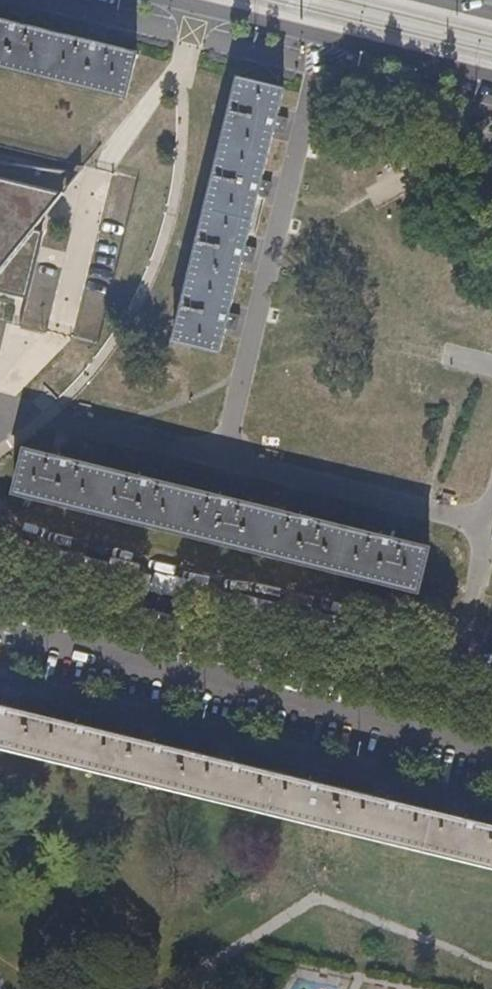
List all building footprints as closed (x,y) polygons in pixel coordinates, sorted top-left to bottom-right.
[(24,25),(26,15),(11,11),(9,21),(24,25)] [(9,21),(0,19),(0,68),(123,98),(134,51),(103,44),(87,40),(24,25),(9,21)] [(103,44),(105,34),(90,30),(87,40),(103,44)] [(247,242),(259,190),(263,176),(274,128),(278,114),(283,90),(237,78),(174,338),(221,349),(227,323),(231,309),(243,256),(247,242)] [(286,131),(289,116),(278,114),(274,128),(286,131)] [(27,298),(46,211),(80,170),(33,164),(0,157),(0,293),(27,298)] [(271,193),(274,179),(263,176),(259,190),(271,193)] [(255,259),(258,245),(247,242),(243,256),(255,259)] [(238,326),(242,311),(231,309),(227,323),(238,326)] [(73,462),(75,452),(61,448),(58,459),(73,462)] [(427,548),(395,540),(380,536),(316,521),(301,517),(235,502),(219,498),(155,482),(138,478),(73,462),(58,459),(24,451),(14,495),(416,592),(427,548)] [(155,482),(157,472),(140,468),(138,478),(155,482)] [(235,502),(237,491),(221,488),(219,498),(235,502)] [(316,521),(318,511),(303,507),(301,517),(316,521)] [(395,540),(397,530),(382,527),(380,536),(395,540)] [(17,713),(19,701),(4,697),(1,709),(17,713)] [(479,824),(464,820),(400,805),(386,801),(324,787),(309,783),(248,768),(233,765),(170,749),(155,746),(91,730),(76,727),(17,713),(1,709),(0,709),(0,750),(491,868),(491,827),(479,824)] [(91,730),(94,719),(79,716),(76,727),(91,730)] [(170,749),(173,738),(158,735),(155,746),(170,749)] [(248,768),(250,757),(236,754),(233,765),(248,768)] [(324,787),(326,776),(312,773),(309,783),(324,787)] [(400,805),(402,794),(388,791),(386,801),(400,805)] [(479,824),(481,814),(467,810),(464,820),(479,824)]
